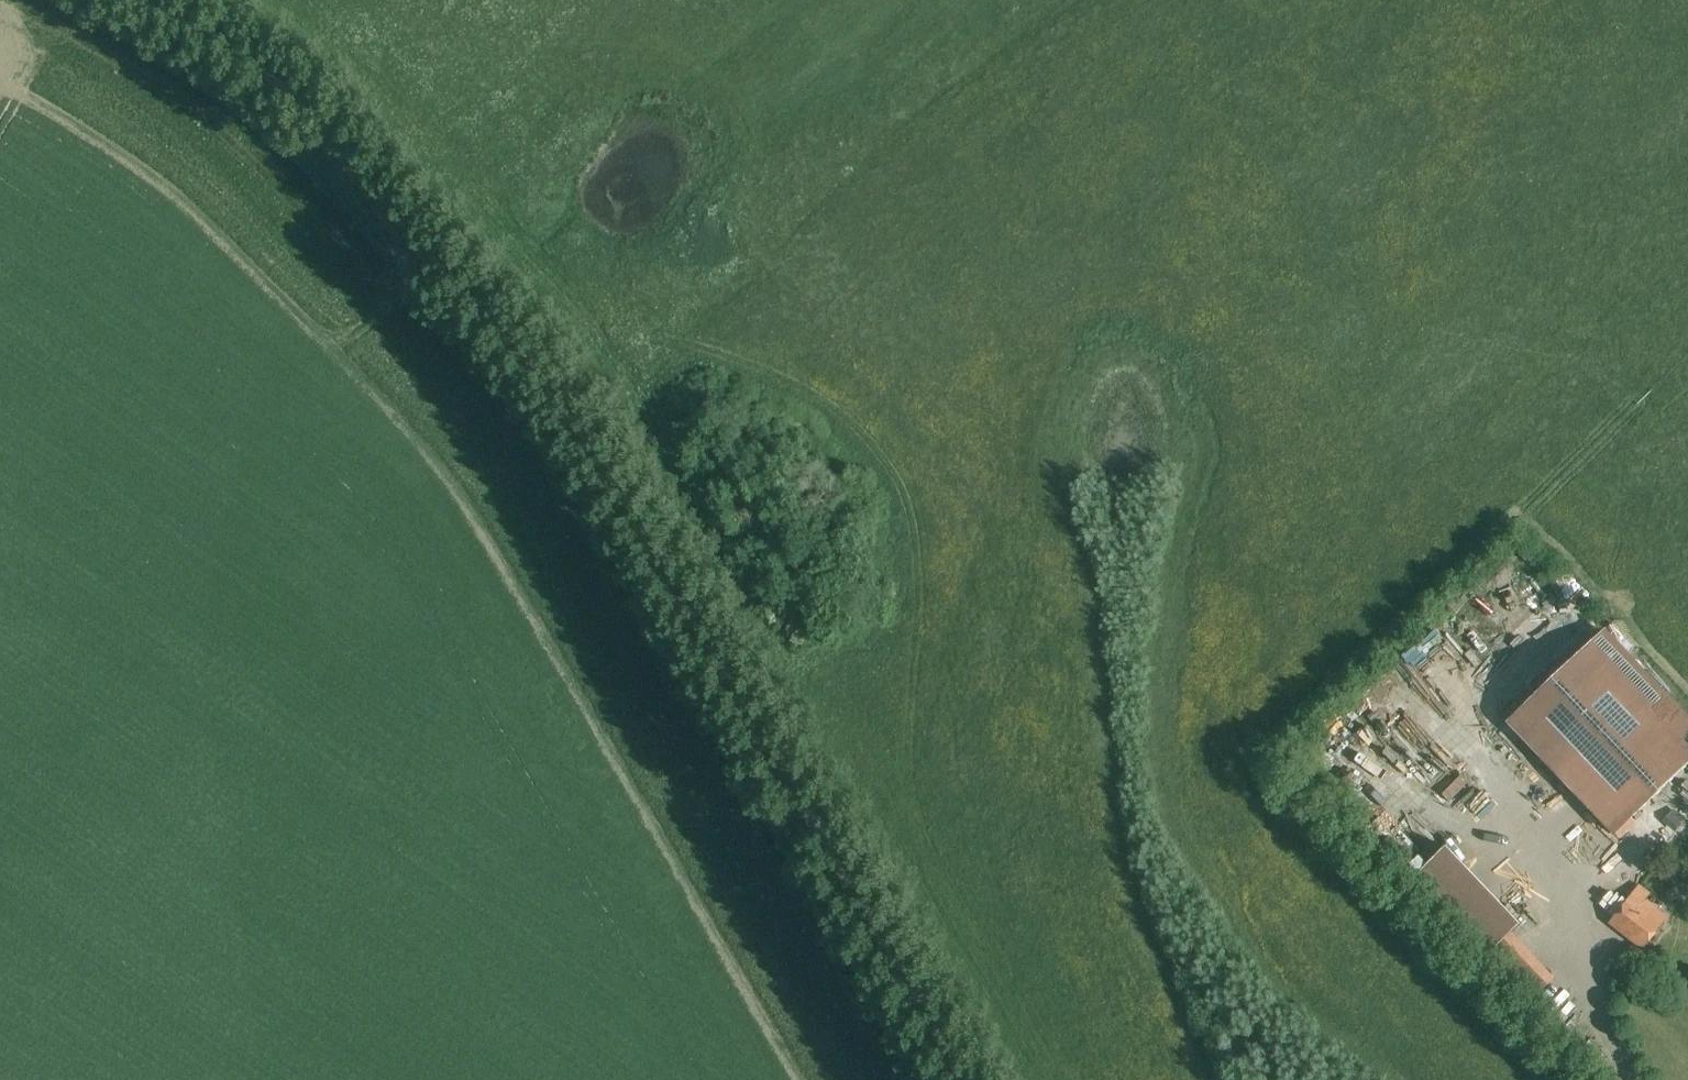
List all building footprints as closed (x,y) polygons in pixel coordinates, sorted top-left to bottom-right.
[(1509,721),(1615,833),(1687,763),(1687,712),(1606,627),(1509,721)] [(1434,657),(1447,672),(1470,653),(1457,638),(1434,657)] [(1528,765),(1535,752),(1517,743),(1511,756),(1528,765)] [(1687,805),(1687,784),(1686,782),(1674,798),(1686,807),(1687,805)] [(1425,868),(1497,946),(1526,919),(1454,841),(1425,868)] [(1643,944),(1659,924),(1641,909),(1625,930),(1643,944)]
